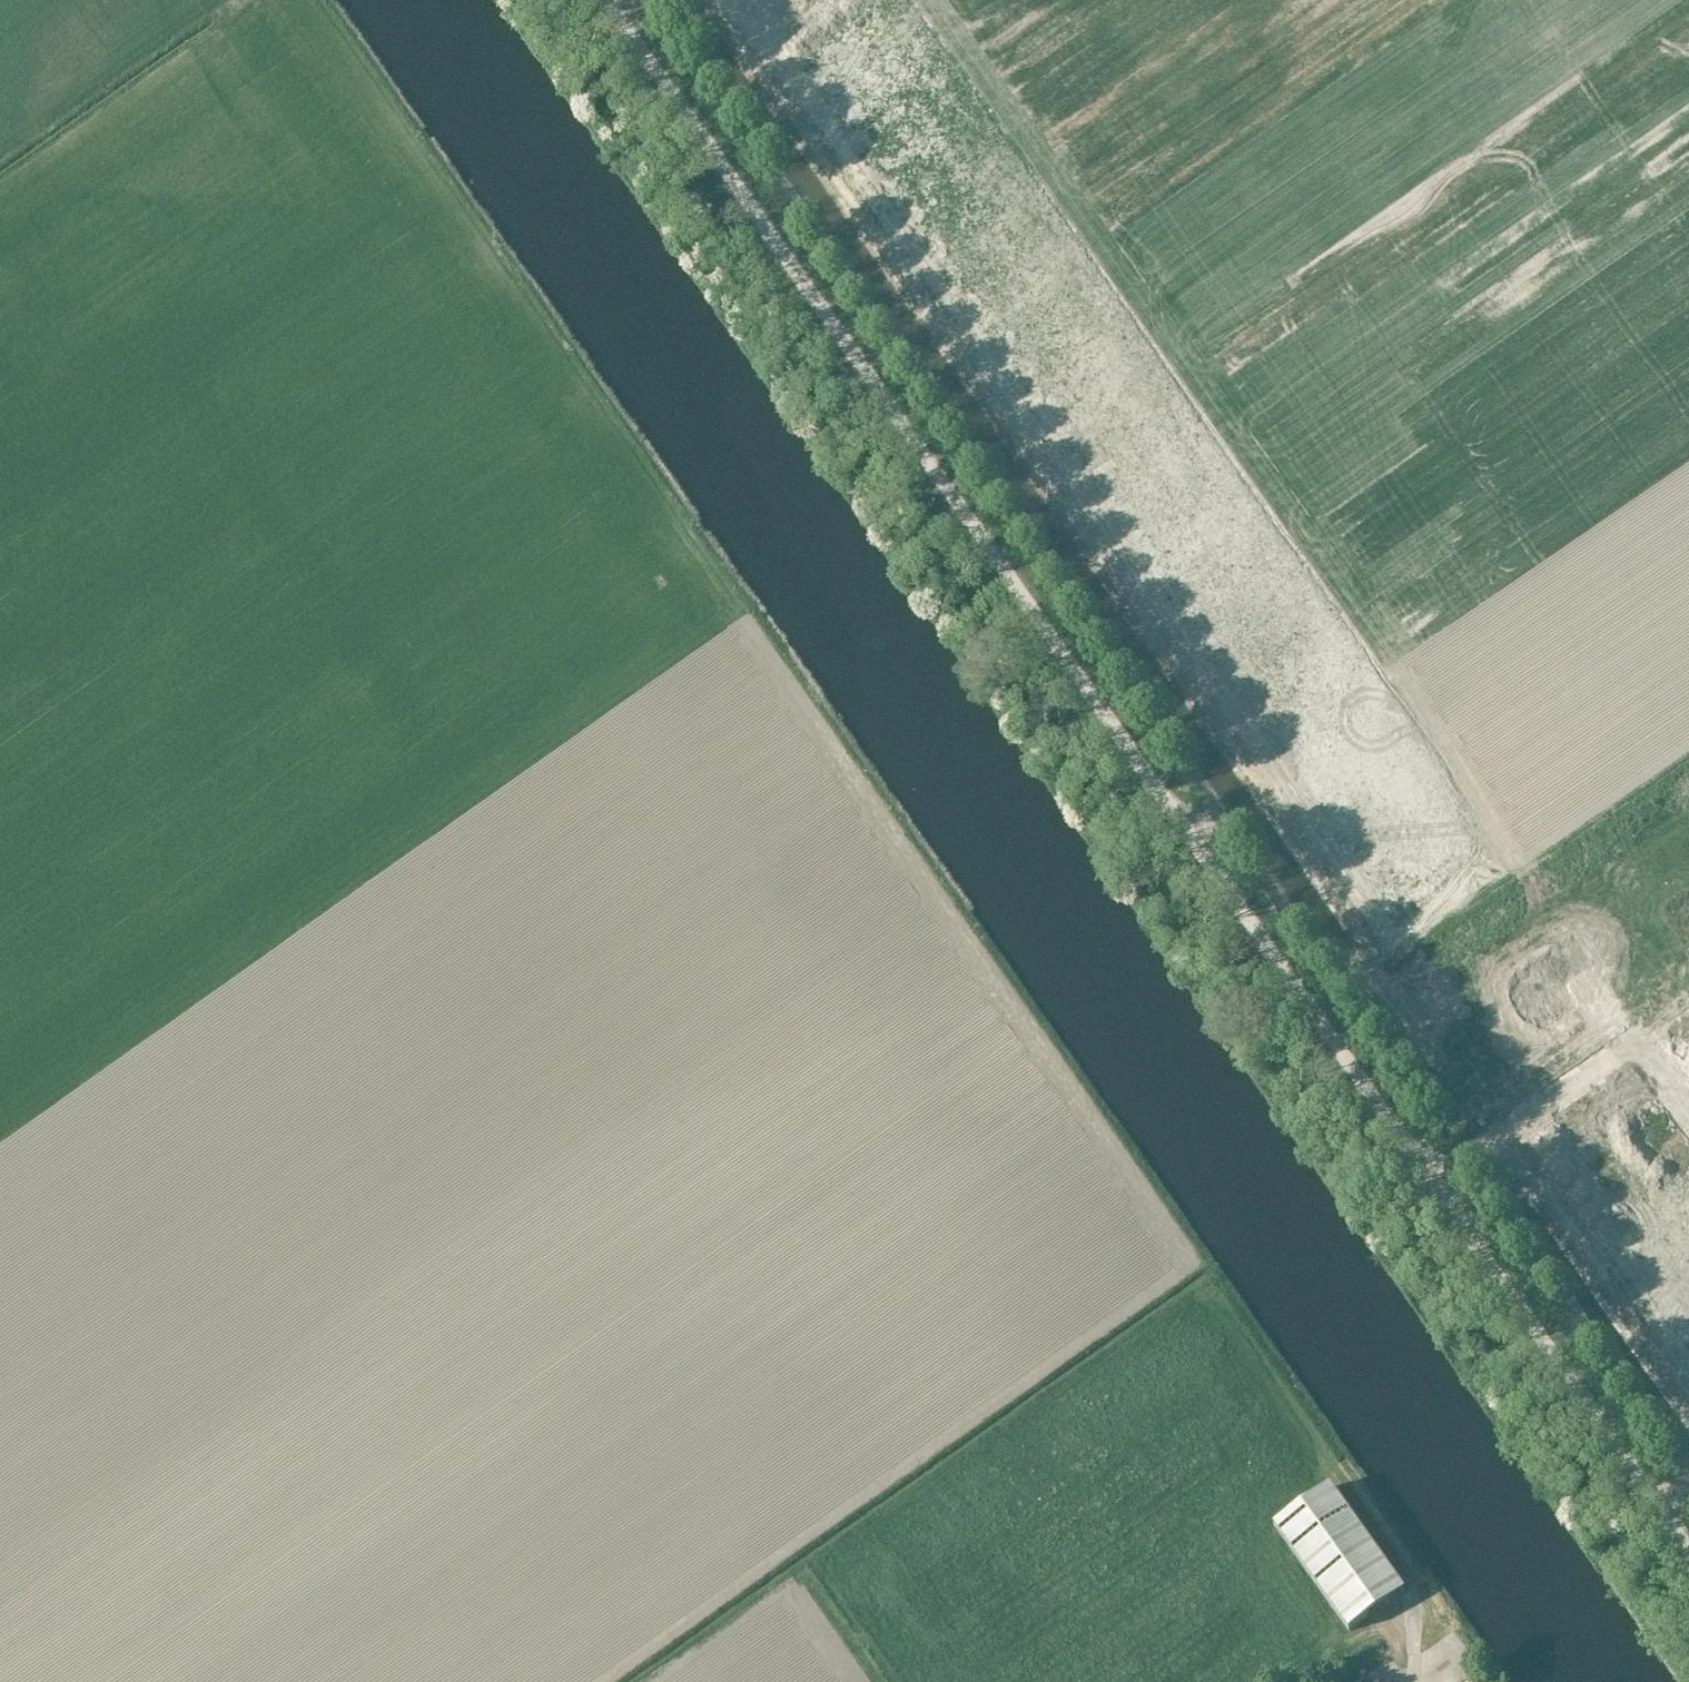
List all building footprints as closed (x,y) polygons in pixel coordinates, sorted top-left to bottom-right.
[(1566,939),(1490,973),(1517,1032),(1567,1010),(1552,977),(1578,965),(1566,939)] [(1659,1038),(1688,1087),(1688,1020),(1659,1038)] [(1349,1632),(1405,1593),(1330,1488),(1275,1528),(1349,1632)]
